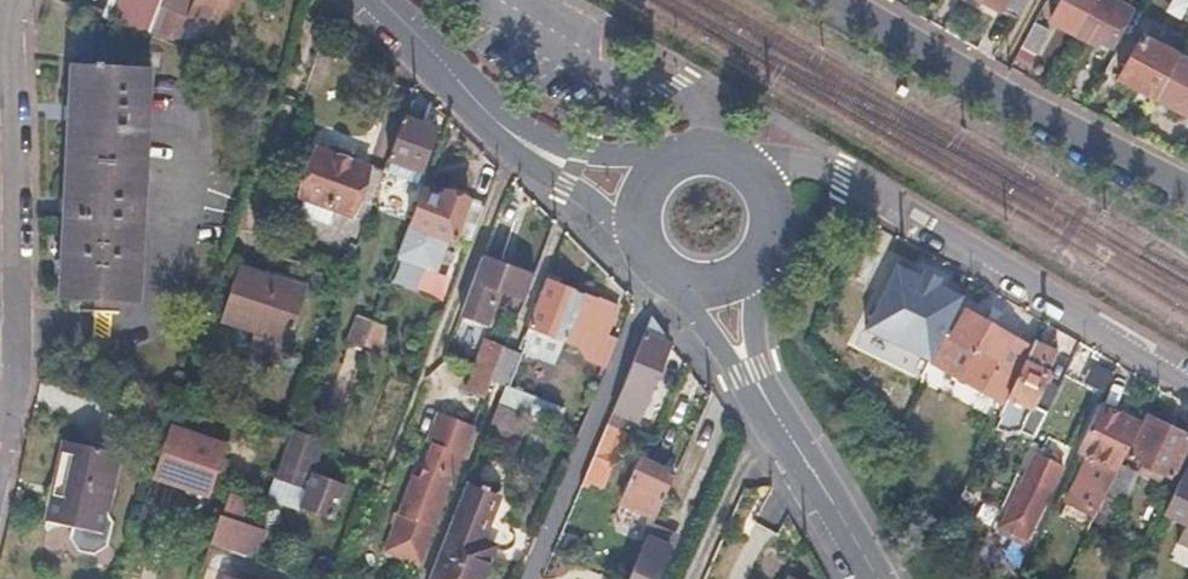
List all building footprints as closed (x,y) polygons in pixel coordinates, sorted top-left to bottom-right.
[(102,20),(147,36),(158,8),(161,0),(109,0),(102,20)] [(182,18),(212,30),(221,5),(235,11),(239,0),(188,0),(182,18)] [(1014,17),(1022,0),(982,0),(1014,17)] [(1049,20),(1072,32),(1089,0),(1060,0),(1049,20)] [(1111,0),(1089,0),(1072,32),(1094,44),(1098,37),(1105,42),(1124,7),(1111,0)] [(182,18),(158,8),(147,36),(172,45),(182,18)] [(1118,36),(1102,66),(1118,75),(1116,78),(1154,98),(1176,55),(1187,33),(1187,18),(1181,14),(1163,48),(1140,35),(1134,45),(1118,36)] [(1046,29),(1032,21),(1018,45),(1033,53),(1046,29)] [(93,33),(73,32),(72,56),(91,57),(93,33)] [(1176,55),(1154,98),(1185,114),(1187,109),(1187,61),(1176,55)] [(148,71),(72,68),(68,144),(64,220),(61,296),(137,301),(148,71)] [(434,132),(402,120),(388,159),(420,171),(434,132)] [(383,173),(317,147),(298,195),(365,222),(383,173)] [(441,198),(421,191),(409,223),(449,238),(454,240),(456,235),(472,241),(486,205),(470,199),(471,195),(471,192),(467,188),(456,184),(452,184),(448,186),(447,190),(444,189),(441,198)] [(449,238),(409,223),(398,255),(438,269),(449,238)] [(529,275),(483,259),(463,316),(481,323),(495,288),(520,298),(529,275)] [(303,291),(235,268),(219,320),(286,342),(303,291)] [(899,268),(867,335),(926,363),(958,295),(899,268)] [(594,301),(545,281),(522,337),(527,339),(522,351),(555,364),(564,341),(580,348),(579,350),(585,362),(592,365),(604,335),(615,305),(596,297),(594,301)] [(948,335),(970,348),(955,376),(1002,401),(1028,345),(963,309),(948,335)] [(660,331),(650,316),(606,423),(623,430),(628,417),(637,419),(667,350),(660,331)] [(388,327),(374,321),(365,347),(378,352),(388,327)] [(400,331),(388,327),(378,352),(390,356),(400,331)] [(948,335),(942,331),(929,361),(955,376),(970,348),(948,335)] [(617,340),(604,335),(592,365),(605,369),(617,340)] [(1031,340),(1028,345),(1002,401),(990,429),(1004,434),(1007,428),(1018,403),(1027,407),(1039,381),(1052,350),(1031,340)] [(503,349),(485,342),(475,367),(493,374),(503,349)] [(493,374),(475,367),(466,393),(483,400),(493,374)] [(1055,389),(1039,381),(1027,407),(1043,414),(1055,389)] [(503,385),(494,407),(526,421),(535,399),(503,385)] [(558,408),(535,399),(526,421),(549,431),(558,408)] [(1136,423),(1096,402),(1074,450),(1085,457),(1065,502),(1093,514),(1136,423)] [(1027,407),(1018,403),(1007,428),(1032,438),(1043,414),(1027,407)] [(526,421),(494,407),(487,425),(519,438),(526,421)] [(451,416),(438,411),(427,439),(433,441),(440,444),(451,416)] [(420,475),(414,473),(384,549),(419,562),(474,424),(451,416),(440,444),(433,441),(420,475)] [(1185,436),(1144,416),(1128,452),(1168,471),(1185,436)] [(623,430),(606,423),(584,478),(599,485),(623,430)] [(221,450),(166,431),(149,480),(177,490),(205,499),(221,450)] [(273,477),(305,487),(298,508),(332,520),(345,483),(312,471),(322,442),(290,431),(285,444),(273,477)] [(118,453),(75,444),(61,441),(50,495),(47,508),(44,521),(70,526),(68,537),(77,550),(93,555),(106,546),(111,522),(105,512),(118,453)] [(1059,467),(1031,453),(996,527),(1024,540),(1059,467)] [(672,478),(636,462),(617,504),(653,520),(672,478)] [(1183,466),(1161,514),(1183,526),(1175,542),(1187,548),(1187,469),(1183,466)] [(465,480),(426,578),(476,578),(491,544),(475,538),(484,514),(493,491),(465,480)] [(220,519),(218,518),(208,546),(231,554),(241,527),(239,526),(245,509),(248,511),(251,504),(228,496),(220,519)] [(651,524),(626,578),(654,578),(675,535),(651,524)]
